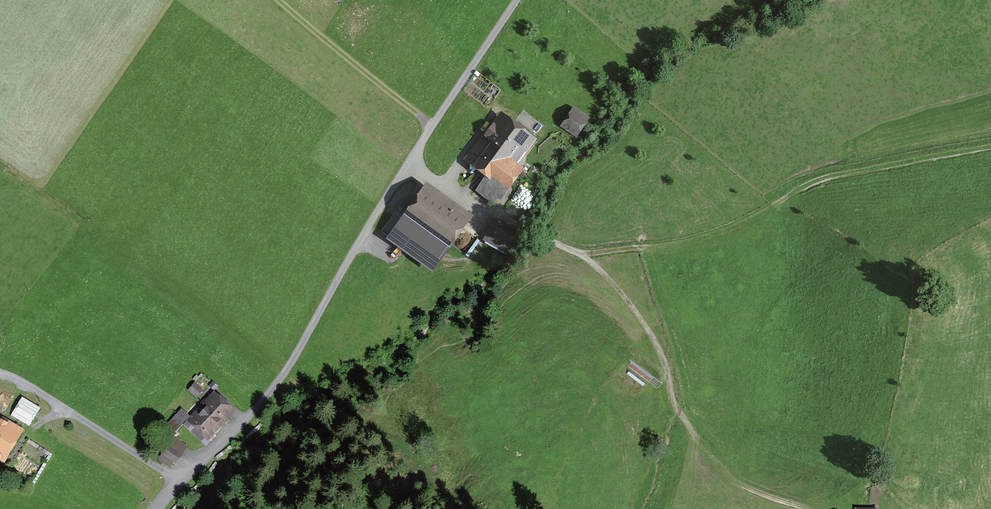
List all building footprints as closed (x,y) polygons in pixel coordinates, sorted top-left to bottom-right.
[(570,115),(573,117),(568,124),(566,128),(577,136),(580,131),(577,129),(582,122),(586,123),(589,118),(575,108),(570,115)] [(498,126),(470,162),(486,174),(477,190),(489,199),(494,192),(500,196),(520,170),(511,163),(515,157),(518,159),(531,142),(500,118),(496,124),(498,126)] [(426,190),(406,218),(447,247),(467,219),(426,190)] [(496,221),(485,240),(506,251),(517,232),(496,221)] [(210,398),(185,424),(206,445),(210,441),(206,436),(228,413),(214,400),(213,401),(210,398)] [(22,400),(13,415),(27,424),(37,408),(22,400)] [(182,422),(176,416),(163,431),(168,436),(182,422)] [(4,456),(20,429),(3,419),(0,423),(0,454),(4,456)] [(180,455),(168,447),(163,454),(175,462),(180,455)]
